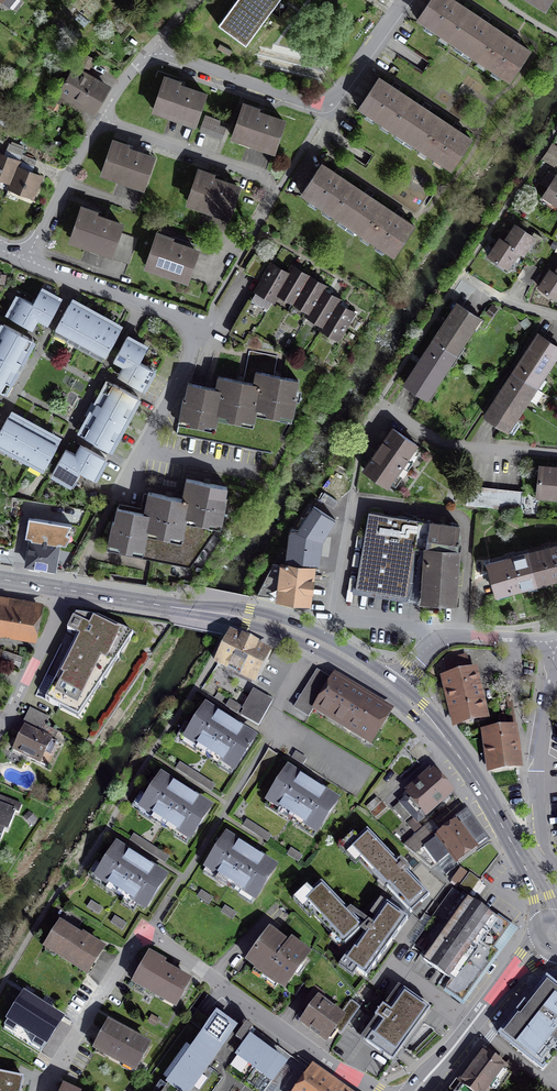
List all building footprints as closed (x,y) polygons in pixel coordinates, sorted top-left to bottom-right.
[(217,25),(245,46),(279,0),(236,0),(217,25)] [(455,0),(431,0),(418,19),(449,39),(468,9),(455,0)] [(545,8),(550,0),(532,0),(545,8)] [(468,9),(449,39),(479,59),(499,30),(468,9)] [(128,11),(121,18),(136,31),(142,25),(128,11)] [(499,30),(479,59),(510,80),(530,50),(499,30)] [(93,59),(81,53),(54,100),(59,103),(64,95),(67,97),(69,94),(93,108),(106,85),(82,71),(85,65),(89,67),(93,59)] [(410,98),(379,77),(360,107),(391,127),(410,98)] [(179,83),(165,78),(154,108),(195,122),(205,95),(178,85),(179,83)] [(410,98),(391,127),(421,147),(441,118),(410,98)] [(284,120),(243,106),(233,136),(273,150),(284,120)] [(227,124),(205,116),(200,130),(222,138),(227,124)] [(441,118),(421,147),(452,168),(472,138),(441,118)] [(154,157),(113,142),(102,173),(143,187),(154,157)] [(24,149),(9,143),(6,150),(21,156),(22,154),(24,149)] [(552,144),(547,151),(556,157),(556,147),(552,144)] [(554,166),(556,161),(556,157),(547,151),(543,158),(554,166)] [(17,166),(19,161),(0,154),(0,177),(11,181),(17,166)] [(37,160),(22,154),(21,156),(19,161),(34,167),(37,160)] [(353,184),(322,163),(302,193),(333,213),(353,184)] [(41,176),(17,166),(11,181),(9,186),(33,195),(41,176)] [(556,204),(556,176),(549,171),(542,183),(549,187),(543,195),(556,204)] [(239,186),(197,172),(187,201),(229,216),(239,186)] [(383,204),(353,184),(333,213),(363,233),(383,204)] [(414,224),(383,204),(363,233),(394,254),(414,224)] [(95,212),(81,207),(71,239),(111,252),(110,255),(129,261),(137,238),(118,232),(121,224),(94,215),(95,212)] [(516,225),(505,242),(518,251),(522,253),(534,237),(516,225)] [(198,249),(157,234),(146,265),(187,280),(198,249)] [(518,251),(505,242),(501,239),(489,256),(507,268),(518,251)] [(255,254),(244,271),(262,281),(257,289),(274,299),(278,292),(289,274),(255,254)] [(534,266),(528,262),(520,276),(525,280),(534,266)] [(532,284),(541,270),(534,266),(525,280),(532,284)] [(293,267),(289,274),(278,292),(294,301),(309,276),(293,267)] [(555,273),(551,270),(539,287),(556,299),(556,298),(556,275),(555,273)] [(325,286),(309,276),(294,301),(310,311),(323,290),(325,286)] [(33,303),(38,320),(47,325),(61,300),(41,289),(33,303)] [(339,299),(323,290),(310,311),(308,315),(324,324),(337,303),(339,299)] [(255,294),(251,300),(265,309),(268,303),(255,294)] [(38,320),(33,303),(19,296),(8,316),(33,330),(38,320)] [(69,337),(85,308),(71,300),(55,329),(69,337)] [(261,315),(265,309),(251,300),(247,307),(261,315)] [(353,313),(337,303),(324,324),(322,328),(338,338),(353,313)] [(458,303),(434,340),(455,355),(480,318),(458,303)] [(257,322),(261,315),(247,307),(243,314),(257,322)] [(80,343),(96,314),(85,308),(69,337),(80,343)] [(91,349),(108,320),(96,314),(80,343),(91,349)] [(253,328),(257,322),(243,314),(239,320),(253,328)] [(121,327),(108,320),(91,349),(105,357),(121,327)] [(249,335),(253,328),(239,320),(235,327),(249,335)] [(3,324),(0,330),(0,390),(5,381),(10,383),(28,349),(24,347),(29,337),(3,324)] [(245,341),(249,335),(235,327),(231,333),(245,341)] [(514,372),(535,387),(556,354),(556,347),(539,335),(514,372)] [(123,366),(140,362),(147,347),(127,337),(114,361),(123,366)] [(455,355),(434,340),(405,383),(427,398),(455,355)] [(249,351),(243,382),(254,384),(256,372),(274,376),(278,356),(249,351)] [(149,367),(140,362),(123,366),(118,375),(143,389),(149,377),(152,378),(157,368),(150,365),(149,367)] [(256,372),(254,384),(257,385),(253,408),(256,408),(268,411),(268,415),(279,417),(280,413),(292,416),(297,395),(295,395),(298,380),(274,376),(256,372)] [(544,392),(535,387),(514,372),(486,415),(507,429),(528,398),(534,402),(538,401),(544,392)] [(254,420),(256,408),(253,408),(257,385),(254,384),(243,382),(219,377),(216,389),(219,389),(215,412),(218,413),(230,415),(229,419),(240,422),(241,418),(254,420)] [(219,389),(216,389),(189,383),(186,397),(184,397),(180,417),(193,420),(192,424),(203,426),(204,422),(216,424),(218,413),(215,412),(219,389)] [(138,397),(113,384),(108,393),(104,390),(85,425),(90,427),(85,437),(109,450),(138,397)] [(10,412),(0,431),(0,445),(8,450),(24,420),(10,412)] [(35,426),(24,420),(8,450),(19,456),(35,426)] [(46,432),(35,426),(19,456),(30,462),(46,432)] [(417,444),(393,428),(364,469),(388,486),(417,444)] [(54,436),(46,432),(30,462),(44,469),(58,444),(52,441),(54,436)] [(81,445),(75,454),(80,471),(95,478),(105,458),(81,445)] [(73,484),(80,471),(75,454),(66,449),(52,474),(73,484)] [(541,466),(538,495),(551,497),(552,493),(556,493),(556,468),(541,466)] [(183,515),(186,516),(222,523),(226,502),(224,502),(227,487),(186,479),(182,499),(186,499),(183,515)] [(520,510),(522,494),(469,488),(467,505),(520,510)] [(181,540),(186,516),(183,515),(186,499),(182,499),(148,492),(144,512),(147,513),(144,532),(147,533),(181,540)] [(327,494),(322,500),(334,508),(338,501),(327,494)] [(60,506),(37,502),(35,514),(38,514),(35,538),(31,537),(27,564),(54,568),(59,537),(55,537),(60,506)] [(298,529),(290,528),(285,565),(273,564),(258,594),(306,601),(310,568),(320,553),(323,533),(326,534),(335,519),(314,506),(298,529)] [(143,553),(147,533),(144,532),(147,513),(144,512),(117,507),(114,522),(112,521),(107,546),(143,553)] [(431,522),(369,511),(355,588),(407,596),(415,547),(426,549),(425,561),(426,561),(424,599),(455,601),(458,551),(456,550),(460,526),(431,522)] [(147,533),(143,553),(193,563),(222,523),(186,516),(181,540),(147,533)] [(529,553),(537,582),(556,577),(556,546),(529,553)] [(537,582),(529,553),(489,564),(497,592),(537,582)] [(0,602),(0,628),(31,633),(36,609),(0,602)] [(84,618),(76,614),(67,632),(71,634),(73,630),(85,636),(71,664),(69,663),(49,703),(60,708),(61,705),(76,712),(92,681),(100,685),(103,681),(97,678),(109,654),(118,658),(121,654),(115,651),(122,636),(130,640),(134,635),(99,618),(98,619),(94,617),(85,616),(84,618)] [(266,655),(231,638),(220,660),(255,677),(266,655)] [(0,649),(0,661),(19,667),(23,656),(0,649)] [(448,678),(447,678),(458,723),(482,717),(472,672),(471,673),(467,657),(444,662),(448,678)] [(385,713),(331,680),(326,689),(321,686),(317,692),(322,695),(317,703),(371,737),(385,713)] [(254,692),(241,715),(259,725),(272,702),(254,692)] [(241,707),(230,701),(226,706),(237,713),(241,707)] [(205,707),(186,736),(235,768),(254,739),(205,707)] [(47,767),(59,744),(25,727),(14,747),(20,750),(18,752),(47,767)] [(512,729),(487,732),(492,770),(517,766),(512,729)] [(295,752),(292,757),(303,764),(306,759),(295,752)] [(180,763),(177,768),(187,775),(191,770),(180,763)] [(203,778),(191,770),(187,775),(200,783),(203,778)] [(337,801),(288,770),(268,800),(317,832),(337,801)] [(450,793),(433,774),(394,809),(416,834),(422,829),(423,828),(418,822),(450,793)] [(210,809),(161,777),(142,807),(191,838),(210,809)] [(214,785),(203,778),(200,783),(211,791),(214,785)] [(4,830),(7,832),(15,811),(19,813),(22,805),(0,797),(0,841),(4,830)] [(387,808),(382,802),(370,812),(375,818),(387,808)] [(487,839),(466,810),(453,819),(457,823),(438,837),(435,834),(429,838),(422,829),(416,834),(404,844),(430,868),(451,855),(456,862),(487,839)] [(247,820),(243,825),(254,833),(258,827),(247,820)] [(271,836),(258,827),(254,833),(267,841),(271,836)] [(367,831),(349,848),(380,881),(382,879),(389,886),(387,888),(411,913),(429,896),(408,873),(410,870),(401,860),(398,863),(367,831)] [(134,835),(130,840),(141,847),(145,842),(134,835)] [(275,868),(226,836),(207,866),(256,897),(275,868)] [(157,850),(145,842),(141,847),(154,855),(157,850)] [(165,877),(116,846),(98,875),(147,906),(165,877)] [(291,849),(288,854),(298,861),(302,856),(291,849)] [(168,857),(157,850),(154,855),(165,862),(168,857)] [(483,884),(462,868),(453,881),(474,896),(483,884)] [(363,926),(321,883),(303,900),(345,944),(360,931),(364,935),(345,961),(366,977),(408,919),(387,904),(372,924),(368,921),(363,926)] [(201,891),(198,896),(209,903),(212,898),(201,891)] [(496,919),(464,896),(447,918),(454,923),(427,960),(424,958),(423,960),(449,979),(444,985),(462,997),(490,958),(486,955),(489,952),(495,956),(499,949),(493,945),(504,929),(494,922),(496,919)] [(91,902),(88,907),(99,914),(102,909),(91,902)] [(236,913),(225,907),(222,912),(233,918),(236,913)] [(115,917),(112,922),(123,929),(126,924),(115,917)] [(46,947),(87,974),(103,949),(83,937),(82,938),(61,925),(46,947)] [(288,945),(270,932),(248,961),(284,988),(309,953),(292,941),(288,945)] [(315,989),(313,992),(339,1011),(350,996),(354,998),(356,994),(327,958),(313,949),(309,953),(284,988),(296,996),(306,982),(315,989)] [(164,963),(150,955),(135,983),(176,1005),(189,982),(162,967),(164,963)] [(547,979),(526,1005),(525,1003),(500,1035),(543,1069),(556,1052),(556,987),(547,979)] [(402,987),(363,1043),(389,1061),(395,1054),(397,1055),(402,1048),(400,1047),(419,1020),(421,1022),(426,1014),(425,1013),(429,1007),(402,987)] [(351,1002),(354,998),(350,996),(339,1011),(313,992),(306,1002),(313,1008),(303,1022),(327,1039),(334,1028),(341,1033),(359,1007),(351,1002)] [(9,1019),(46,1043),(61,1019),(24,995),(9,1019)] [(235,1028),(229,1023),(217,1014),(212,1021),(192,1007),(186,1015),(192,1018),(189,1021),(204,1032),(168,1083),(179,1090),(190,1090),(235,1028)] [(148,1045),(109,1024),(96,1048),(135,1069),(148,1045)] [(269,1080),(234,1055),(247,1036),(253,1029),(246,1024),(241,1032),(235,1028),(190,1090),(257,1090),(261,1085),(263,1087),(269,1080)] [(234,1055),(269,1080),(272,1082),(286,1064),(254,1041),(247,1036),(234,1055)] [(472,1090),(489,1090),(488,1090),(505,1067),(516,1076),(521,1070),(509,1061),(505,1066),(485,1051),(461,1082),(472,1090)] [(335,1089),(311,1071),(297,1090),(334,1090),(335,1089)] [(0,1073),(0,1090),(21,1090),(23,1078),(0,1073)] [(459,1081),(451,1090),(472,1090),(461,1082),(459,1081)]
